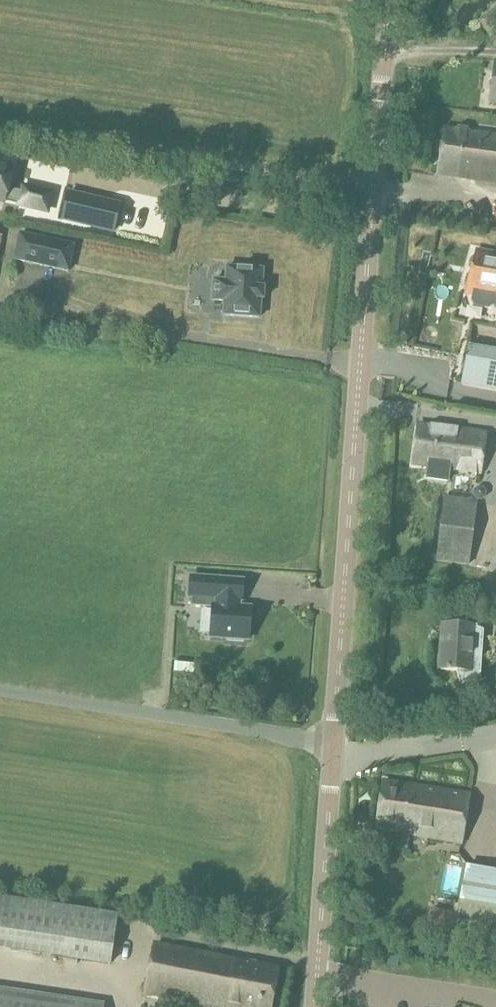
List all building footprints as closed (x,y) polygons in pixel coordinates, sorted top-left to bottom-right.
[(480,21),(491,37),(495,34),(495,10),(480,21)] [(439,176),(495,183),(495,137),(444,130),(439,176)] [(4,201),(4,200),(20,204),(19,205),(47,212),(50,195),(23,188),(22,193),(7,189),(11,170),(0,168),(0,200),(4,201)] [(114,231),(119,207),(120,206),(92,199),(69,194),(68,193),(62,219),(114,232),(114,231)] [(15,259),(69,271),(74,245),(21,234),(15,259)] [(466,295),(475,296),(473,305),(477,309),(487,311),(493,309),(494,300),(495,300),(495,254),(477,250),(466,295)] [(261,300),(264,300),(264,288),(262,288),(263,270),(227,268),(226,282),(214,281),(213,300),(225,301),(224,315),(260,318),(261,300)] [(489,376),(494,351),(469,346),(465,371),(489,376)] [(413,465),(429,467),(427,479),(448,482),(450,470),(481,474),(486,434),(419,426),(413,465)] [(476,500),(481,500),(485,497),(486,492),(483,488),(478,487),(474,491),(473,496),(476,500)] [(464,566),(453,565),(452,572),(463,573),(464,566)] [(191,609),(213,610),(211,639),(228,640),(228,642),(244,643),(244,640),(249,641),(250,622),(249,622),(249,616),(251,616),(251,610),(238,609),(238,602),(242,602),(243,583),(191,580),(189,599),(192,599),(191,609)] [(475,635),(475,628),(442,626),(439,671),(454,672),(458,683),(480,684),(483,636),(475,635)] [(194,665),(175,663),(174,673),(193,675),(194,665)] [(384,783),(376,830),(461,844),(469,795),(384,783)] [(465,866),(449,943),(495,952),(495,947),(495,872),(465,866)] [(209,1006),(270,1006),(277,969),(155,946),(146,995),(209,1006)] [(399,958),(389,956),(388,959),(387,965),(398,967),(399,960),(399,958)] [(104,1006),(0,992),(0,1006),(104,1006)]
